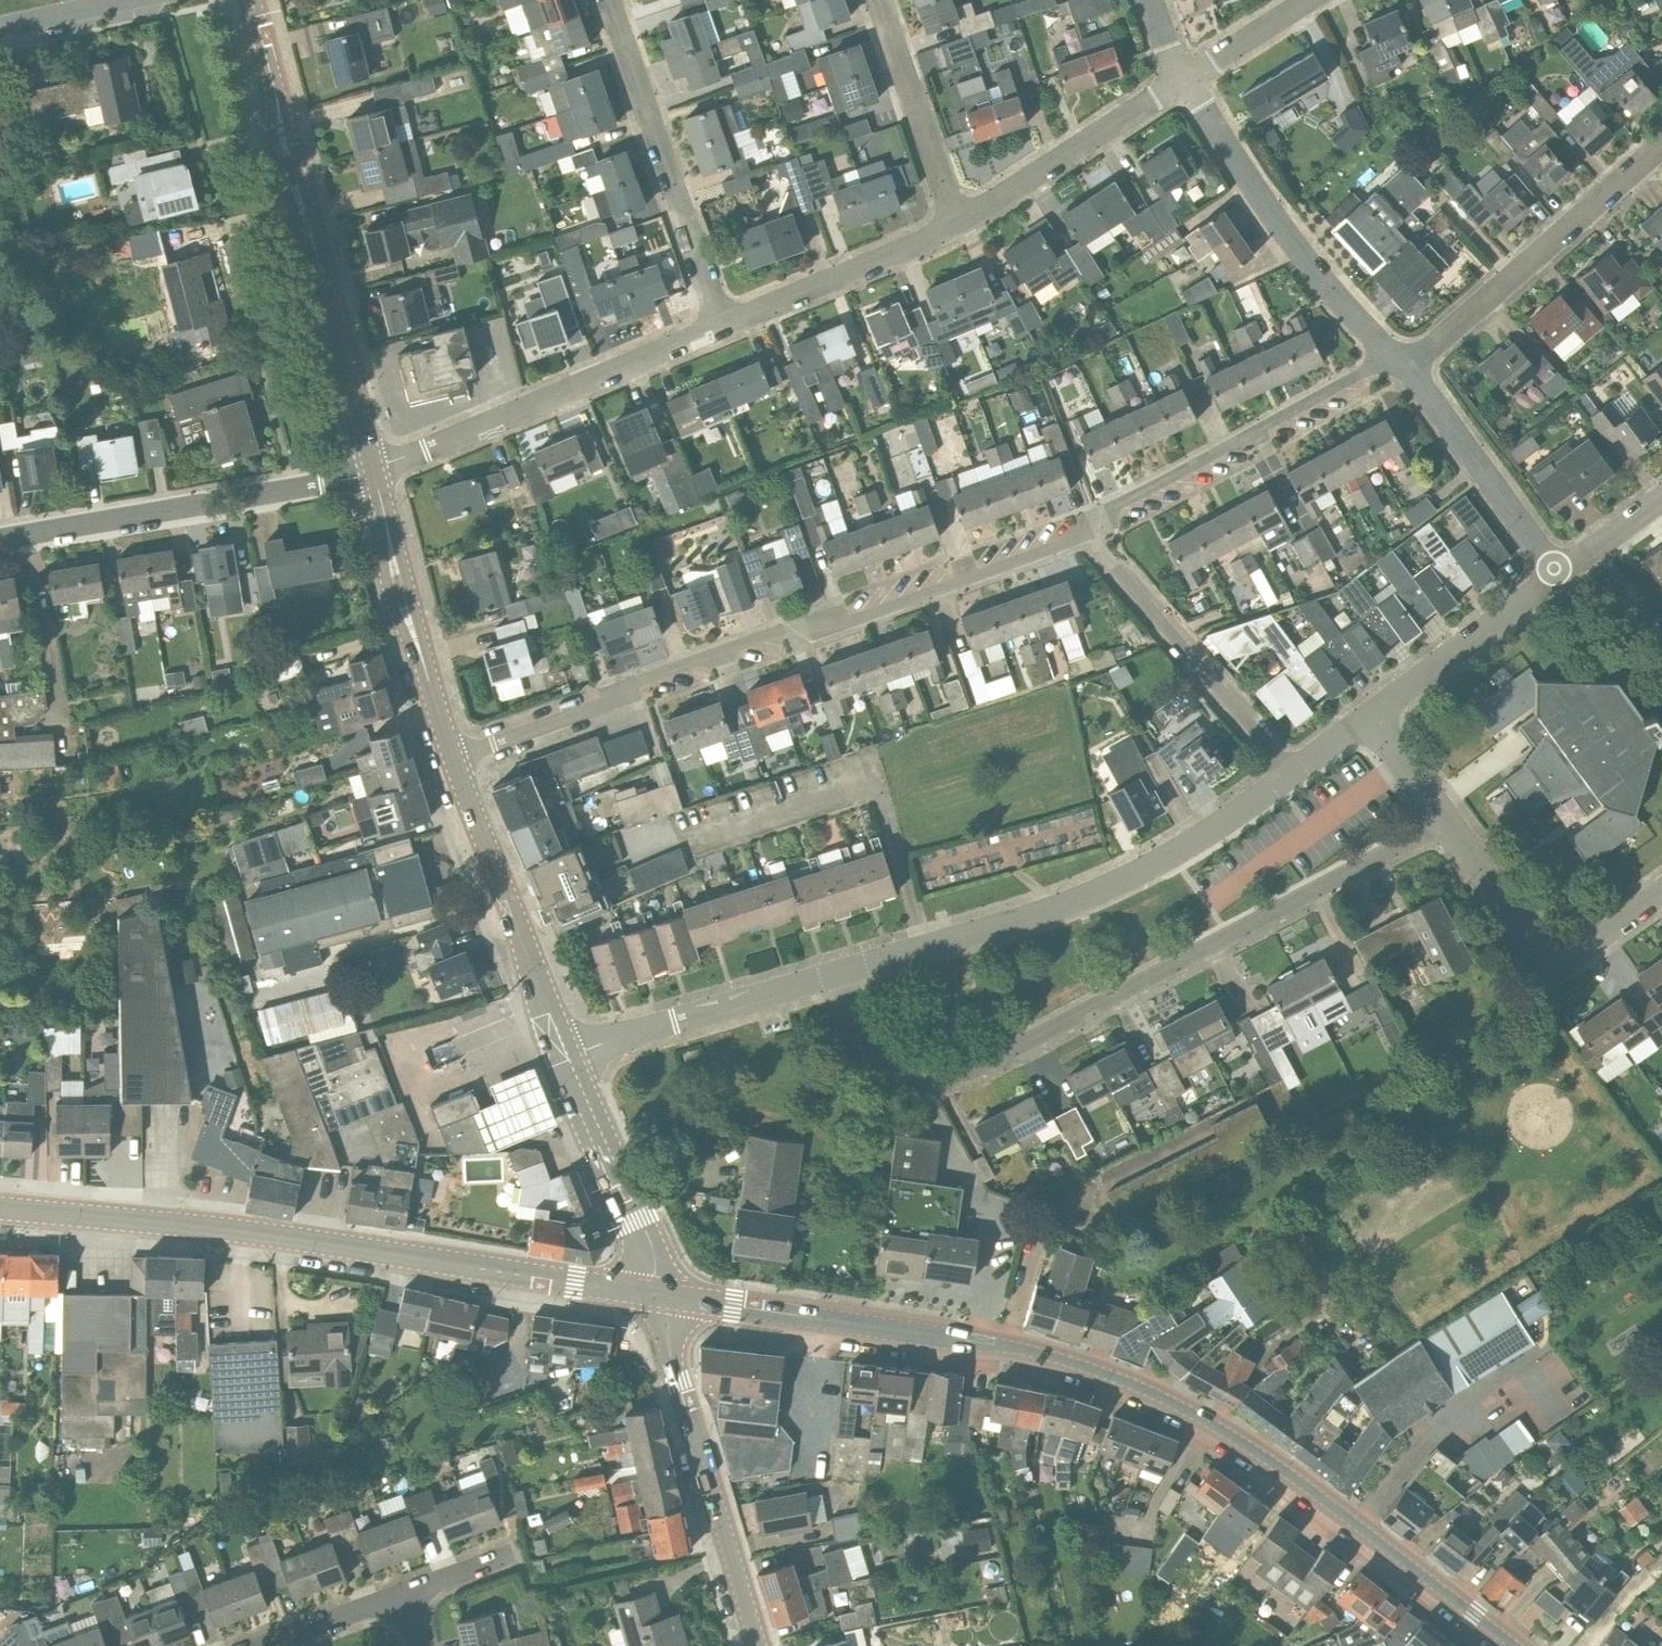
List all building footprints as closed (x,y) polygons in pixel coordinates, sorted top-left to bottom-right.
[(429,13),(445,8),(443,0),(425,0),(429,13)] [(579,13),(574,0),(499,0),(502,11),(512,7),(515,16),(524,14),(530,30),(579,13)] [(742,0),(705,0),(708,11),(742,0)] [(843,0),(808,0),(796,4),(805,29),(785,36),(786,41),(767,48),(769,56),(772,54),(774,59),(804,48),(825,40),(821,27),(849,17),(843,0)] [(1014,4),(990,12),(990,10),(975,15),(970,2),(954,8),(951,0),(929,0),(918,4),(927,32),(957,22),(962,37),(969,34),(1019,17),(1014,4)] [(1019,17),(1056,5),(1054,0),(1024,0),(1014,4),(1019,17)] [(1071,14),(1074,22),(1112,10),(1109,0),(1068,0),(1067,0),(1067,1),(1071,14)] [(1457,31),(1443,0),(1421,0),(1433,26),(1421,32),(1439,74),(1454,67),(1447,52),(1441,38),(1457,31)] [(1502,47),(1483,5),(1473,10),(1469,0),(1443,0),(1457,31),(1476,23),(1485,45),(1486,45),(1490,52),(1502,47)] [(1508,0),(1494,0),(1483,5),(1502,47),(1510,43),(1507,35),(1509,34),(1505,26),(1510,23),(1501,3),(1508,0)] [(1058,4),(1063,17),(1071,14),(1067,1),(1058,4)] [(339,82),(368,75),(360,46),(381,41),(395,38),(387,7),(372,10),(347,17),(351,34),(328,40),(339,82)] [(456,14),(460,27),(469,24),(472,17),(470,9),(456,14)] [(1373,86),(1391,78),(1388,70),(1402,64),(1396,51),(1412,44),(1397,9),(1365,23),(1375,46),(1358,53),(1373,86)] [(1639,24),(1633,12),(1624,16),(1630,28),(1639,24)] [(542,72),(564,64),(559,52),(589,42),(579,13),(530,30),(536,49),(543,46),(546,55),(540,57),(541,59),(516,67),(520,80),(542,72)] [(662,41),(669,59),(707,45),(696,13),(671,22),(676,36),(662,41)] [(1541,21),(1532,25),(1538,40),(1547,37),(1541,21)] [(1013,22),(1002,25),(1004,34),(1015,31),(1013,22)] [(1562,46),(1569,41),(1574,36),(1566,27),(1554,37),(1562,46)] [(1080,41),(1086,56),(1095,83),(1123,74),(1109,32),(1098,36),(1080,41)] [(978,59),(969,34),(962,37),(941,44),(949,69),(978,59)] [(737,35),(707,45),(669,59),(675,77),(687,73),(691,86),(719,77),(713,61),(743,51),(737,35)] [(1574,36),(1569,41),(1601,77),(1601,78),(1619,98),(1634,116),(1656,97),(1644,83),(1655,74),(1650,67),(1627,42),(1614,54),(1593,59),(1574,36)] [(1613,111),(1609,107),(1619,98),(1601,78),(1601,77),(1569,41),(1562,46),(1558,49),(1590,85),(1577,96),(1588,107),(1566,126),(1591,154),(1613,134),(1602,122),(1613,111)] [(828,86),(868,72),(858,44),(830,54),(831,55),(818,60),(822,71),(828,86)] [(1095,83),(1086,56),(1069,61),(1064,46),(1053,50),(1067,92),(1095,83)] [(768,75),(773,90),(778,104),(790,99),(781,75),(811,65),(804,48),(774,59),(764,63),(768,75)] [(1452,50),(1447,52),(1454,67),(1458,65),(1452,50)] [(1314,53),(1242,96),(1257,120),(1329,77),(1314,53)] [(141,112),(128,56),(94,64),(97,80),(81,84),(79,79),(24,91),(31,123),(104,107),(107,121),(141,112)] [(1650,67),(1655,74),(1661,82),(1661,60),(1660,58),(1650,67)] [(768,75),(764,63),(764,61),(730,73),(735,87),(768,75)] [(556,114),(607,96),(598,68),(568,77),(564,64),(542,72),(520,80),(526,95),(547,88),(556,114)] [(1004,100),(993,103),(1002,131),(1028,123),(1009,68),(994,73),(1004,100)] [(509,72),(493,78),(496,85),(512,80),(509,72)] [(878,99),(868,72),(828,86),(832,101),(837,112),(849,108),(849,109),(878,99)] [(398,84),(402,101),(436,92),(431,75),(398,84)] [(740,101),(773,90),(768,75),(735,87),(740,101)] [(992,103),(988,89),(962,97),(966,110),(958,113),(964,132),(972,129),(976,140),(1002,131),(993,103),(992,103)] [(1528,101),(1545,120),(1549,125),(1560,115),(1557,113),(1559,112),(1539,91),(1528,101)] [(570,155),(575,154),(570,140),(582,134),(616,122),(607,96),(556,114),(564,142),(502,163),(507,174),(570,155)] [(799,118),(793,101),(781,106),(787,122),(799,118)] [(733,133),(739,130),(750,127),(741,102),(730,105),(730,104),(713,109),(685,119),(695,146),(733,133)] [(357,154),(398,143),(394,126),(409,121),(405,104),(348,119),(357,154)] [(1357,109),(1342,118),(1349,131),(1334,145),(1345,156),(1368,133),(1357,109)] [(1460,111),(1448,119),(1454,128),(1466,120),(1460,111)] [(846,141),(871,132),(867,118),(842,126),(846,141)] [(1549,125),(1545,120),(1512,148),(1495,129),(1484,139),(1506,162),(1515,154),(1548,191),(1570,172),(1545,143),(1557,135),(1549,125)] [(792,144),(813,136),(809,123),(787,130),(792,144)] [(1282,144),(1273,129),(1258,137),(1267,152),(1282,144)] [(738,148),(733,133),(695,146),(704,174),(731,164),(736,178),(748,174),(750,173),(741,147),(738,148)] [(57,154),(53,137),(39,140),(42,157),(57,154)] [(366,188),(414,175),(405,141),(357,154),(366,188)] [(1163,198),(1149,207),(1163,230),(1176,222),(1170,212),(1180,206),(1169,188),(1197,170),(1189,157),(1180,163),(1170,147),(1142,164),(1161,193),(1163,198)] [(606,188),(636,178),(626,150),(598,160),(592,148),(575,154),(570,155),(575,171),(585,168),(588,177),(601,173),(606,188)] [(797,158),(800,167),(813,163),(810,153),(797,158)] [(153,172),(149,157),(109,168),(113,184),(137,178),(147,218),(196,205),(186,168),(188,168),(186,163),(153,172)] [(809,194),(801,169),(797,158),(776,165),(779,175),(788,179),(792,189),(788,191),(778,219),(765,223),(777,256),(804,247),(798,230),(806,227),(802,216),(815,211),(809,194)] [(862,184),(873,216),(900,207),(894,190),(908,184),(901,164),(886,170),(883,160),(856,169),(861,184),(862,184)] [(801,169),(809,194),(824,189),(815,164),(801,169)] [(1333,229),(1372,271),(1407,239),(1395,226),(1431,193),(1404,164),(1333,229)] [(1457,193),(1464,187),(1443,164),(1432,175),(1452,197),(1457,193)] [(846,226),(873,216),(862,184),(861,184),(856,169),(829,179),(846,226)] [(447,172),(424,178),(415,180),(419,197),(451,189),(447,172)] [(1468,184),(1464,187),(1457,193),(1452,197),(1474,220),(1480,229),(1496,215),(1506,227),(1529,208),(1524,203),(1533,195),(1514,173),(1505,181),(1504,180),(1483,198),(1471,183),(1468,184)] [(748,174),(736,178),(722,183),(726,196),(753,188),(748,174)] [(646,205),(636,178),(606,188),(592,193),(601,219),(615,213),(616,216),(646,205)] [(1163,230),(1149,207),(1136,215),(1133,211),(1134,210),(1115,181),(1090,198),(1108,227),(1121,219),(1132,237),(1143,230),(1149,239),(1163,230)] [(487,255),(471,195),(398,213),(400,221),(365,230),(374,263),(409,254),(407,246),(428,241),(430,249),(453,243),(458,263),(487,255)] [(1108,227),(1090,198),(1064,215),(1088,251),(1098,245),(1093,237),(1108,227)] [(1641,223),(1661,247),(1661,205),(1641,223)] [(1197,261),(1215,249),(1238,233),(1223,211),(1186,236),(1192,244),(1188,247),(1197,261)] [(749,266),(777,256),(765,223),(750,228),(746,216),(735,220),(739,232),(738,233),(749,266)] [(584,242),(608,234),(604,220),(579,229),(584,242)] [(613,247),(638,238),(633,225),(609,233),(613,247)] [(1151,263),(1184,241),(1175,228),(1142,251),(1151,263)] [(133,259),(164,253),(158,231),(129,236),(133,259)] [(1083,273),(1072,257),(1067,249),(1056,257),(1039,231),(1005,253),(1032,294),(1054,280),(1059,288),(1083,273)] [(1238,233),(1215,249),(1223,262),(1210,270),(1217,279),(1253,254),(1238,233)] [(1418,250),(1407,239),(1372,271),(1404,306),(1449,265),(1427,241),(1418,250)] [(619,321),(637,315),(623,276),(591,287),(577,245),(559,251),(580,310),(584,308),(586,313),(599,309),(601,314),(615,309),(619,321)] [(1072,257),(1083,273),(1086,278),(1099,270),(1085,249),(1072,257)] [(547,251),(538,254),(542,267),(551,264),(547,251)] [(209,302),(206,290),(201,272),(213,268),(209,253),(167,263),(183,327),(166,331),(173,355),(232,339),(221,299),(209,302)] [(1619,268),(1609,254),(1580,277),(1605,309),(1633,288),(1639,295),(1653,285),(1632,258),(1619,268)] [(623,276),(637,315),(655,309),(651,296),(666,291),(656,265),(639,271),(634,256),(618,261),(623,276)] [(391,330),(428,320),(424,302),(441,299),(438,285),(461,279),(456,264),(396,280),(400,293),(383,297),(391,330)] [(991,322),(989,316),(1000,312),(981,268),(953,279),(974,329),(991,322)] [(560,274),(536,282),(547,312),(529,318),(515,323),(524,350),(538,345),(539,349),(567,340),(564,330),(578,326),(560,274)] [(1189,305),(1217,292),(1209,277),(1181,292),(1189,305)] [(948,340),(974,329),(953,279),(927,290),(940,321),(928,326),(934,340),(944,366),(957,361),(948,340)] [(1102,300),(1110,295),(1105,287),(1097,292),(1102,300)] [(1571,308),(1559,295),(1530,320),(1551,345),(1573,326),(1585,340),(1603,324),(1581,299),(1571,308)] [(1017,307),(1029,331),(1043,323),(1031,300),(1017,307)] [(919,346),(934,340),(928,326),(928,327),(920,308),(902,315),(896,301),(867,314),(885,356),(904,348),(899,336),(913,330),(919,346)] [(1029,331),(1017,307),(1004,314),(1016,338),(1029,331)] [(1183,321),(1182,321),(1178,312),(1177,310),(1164,317),(1178,345),(1191,339),(1183,321)] [(1284,341),(1298,373),(1324,361),(1301,313),(1291,318),(1298,334),(1284,341)] [(1256,319),(1245,324),(1253,341),(1263,336),(1256,319)] [(1117,334),(1110,322),(1095,331),(1101,343),(1117,334)] [(422,398),(464,387),(462,378),(479,373),(466,323),(432,332),(432,333),(420,336),(423,348),(398,355),(407,392),(420,389),(422,398)] [(816,335),(833,375),(847,369),(858,364),(854,353),(854,351),(843,324),(816,335)] [(1241,346),(1253,341),(1245,324),(1233,329),(1241,346)] [(833,375),(816,335),(790,346),(796,361),(784,366),(793,389),(801,406),(808,424),(822,418),(815,401),(814,402),(808,385),(817,381),(829,412),(845,406),(833,375)] [(1526,357),(1509,339),(1480,364),(1496,381),(1500,378),(1513,393),(1533,375),(1543,387),(1559,373),(1537,348),(1526,357)] [(19,343),(22,364),(42,360),(39,340),(19,343)] [(1258,352),(1273,384),(1298,373),(1284,341),(1258,352)] [(1273,384),(1258,352),(1232,364),(1247,396),(1273,384)] [(1247,396),(1232,364),(1217,371),(1209,356),(1200,360),(1221,408),(1247,396)] [(720,379),(734,414),(749,407),(745,398),(769,388),(769,387),(782,382),(773,359),(760,364),(759,362),(720,379)] [(996,371),(1001,385),(1019,377),(1014,363),(996,371)] [(878,417),(884,415),(881,407),(889,403),(874,366),(859,371),(878,417)] [(1643,381),(1658,400),(1661,397),(1661,366),(1643,381)] [(258,450),(244,400),(254,397),(247,372),(170,393),(178,420),(205,411),(220,462),(258,450)] [(998,386),(994,375),(993,372),(981,377),(986,390),(998,386)] [(1172,393),(1157,399),(1172,431),(1197,419),(1175,372),(1164,377),(1172,393)] [(1060,383),(1058,378),(1049,381),(1051,387),(1060,383)] [(1125,400),(1137,394),(1136,394),(1129,378),(1117,383),(1125,400)] [(734,414),(720,379),(691,391),(692,392),(668,402),(682,435),(734,414)] [(1106,389),(1114,405),(1125,400),(1117,383),(1106,389)] [(1017,416),(1035,408),(1026,387),(1008,394),(1017,416)] [(784,393),(792,411),(801,406),(793,389),(784,393)] [(1146,443),(1172,431),(1157,399),(1131,411),(1146,443)] [(1623,417),(1611,401),(1589,417),(1609,443),(1619,435),(1634,455),(1646,447),(1642,441),(1658,430),(1640,405),(1623,417)] [(1120,455),(1106,423),(1098,408),(1084,414),(1073,420),(1094,467),(1120,455)] [(631,469),(652,460),(659,457),(655,448),(653,440),(658,438),(646,410),(612,424),(631,469)] [(1120,455),(1146,443),(1131,411),(1106,423),(1120,455)] [(147,468),(166,465),(158,418),(138,421),(147,468)] [(925,418),(913,422),(924,455),(937,451),(925,418)] [(1361,431),(1378,462),(1393,454),(1399,466),(1410,460),(1386,418),(1361,431)] [(14,421),(0,423),(0,429),(3,449),(18,447),(25,487),(58,481),(52,448),(60,447),(56,426),(31,430),(32,434),(17,437),(14,421)] [(1032,465),(1044,498),(1071,489),(1060,457),(1069,453),(1056,421),(1041,427),(1047,441),(1026,449),(1032,465)] [(604,467),(588,431),(576,436),(576,435),(536,452),(547,480),(572,469),(574,475),(588,469),(590,472),(604,467)] [(1364,470),(1378,462),(1361,431),(1337,445),(1369,503),(1375,514),(1386,508),(1379,497),(1364,470)] [(97,441),(96,434),(79,438),(85,476),(102,473),(102,474),(137,469),(131,435),(97,441)] [(665,476),(681,511),(702,502),(673,436),(656,443),(669,474),(665,476)] [(1613,472),(1589,439),(1572,451),(1567,443),(1526,474),(1551,507),(1576,488),(1581,495),(1613,472)] [(1005,442),(995,445),(1002,463),(1011,460),(1005,442)] [(1002,463),(995,445),(984,449),(995,479),(979,485),(991,518),(1018,508),(1006,475),(1002,463)] [(1312,459),(1329,490),(1342,482),(1358,510),(1369,503),(1337,445),(1312,459)] [(1517,445),(1508,451),(1517,463),(1525,457),(1517,445)] [(1329,490),(1312,459),(1287,472),(1313,519),(1323,513),(1318,504),(1314,497),(1329,490)] [(508,490),(521,484),(512,464),(500,469),(500,471),(439,488),(447,515),(463,510),(464,513),(484,507),(480,491),(489,489),(506,485),(508,490)] [(1006,475),(1018,508),(1044,498),(1032,465),(1006,475)] [(991,518),(979,485),(963,490),(958,474),(947,478),(964,527),(991,518)] [(803,518),(812,514),(816,513),(802,475),(789,480),(803,518)] [(917,508),(902,513),(914,546),(940,536),(923,487),(912,491),(917,508)] [(1268,488),(1243,502),(1260,533),(1285,519),(1268,488)] [(883,507),(876,489),(864,494),(871,511),(883,507)] [(871,511),(864,494),(854,498),(860,514),(844,519),(849,532),(861,565),(887,556),(875,523),(871,511)] [(1469,535),(1449,549),(1476,586),(1494,573),(1484,560),(1490,556),(1497,565),(1510,555),(1465,494),(1448,507),(1469,535)] [(1414,527),(1436,510),(1426,497),(1404,515),(1414,527)] [(1218,515),(1235,546),(1241,557),(1243,560),(1249,573),(1268,606),(1278,601),(1259,567),(1253,554),(1267,546),(1260,533),(1243,502),(1218,515)] [(638,524),(648,520),(641,504),(632,508),(638,524)] [(637,524),(631,509),(613,516),(619,531),(637,524)] [(875,523),(887,556),(914,546),(902,513),(875,523)] [(812,545),(822,541),(816,526),(812,514),(803,518),(812,545)] [(1193,529),(1210,560),(1235,546),(1218,515),(1193,529)] [(834,575),(861,565),(849,532),(844,519),(843,516),(828,522),(816,526),(822,541),(834,575)] [(792,559),(810,553),(799,521),(781,527),(792,559)] [(1449,549),(1429,522),(1414,533),(1434,561),(1412,577),(1436,609),(1440,614),(1457,600),(1454,597),(1460,592),(1473,582),(1476,587),(1476,586),(1449,549)] [(1319,559),(1322,563),(1330,559),(1337,555),(1320,526),(1306,534),(1319,559)] [(1210,560),(1193,529),(1168,542),(1192,588),(1203,583),(1195,568),(1210,560)] [(1397,529),(1388,533),(1392,540),(1401,536),(1397,529)] [(1291,543),(1304,568),(1319,559),(1306,534),(1291,543)] [(284,552),(282,538),(266,541),(270,564),(254,567),(258,588),(261,607),(276,604),(274,586),(332,574),(327,544),(284,552)] [(210,596),(240,591),(231,543),(201,548),(210,596)] [(495,551),(492,543),(476,547),(479,555),(459,561),(462,571),(467,570),(471,586),(478,611),(511,601),(502,572),(496,551),(495,551)] [(1641,560),(1646,567),(1661,588),(1661,545),(1641,560)] [(772,548),(762,551),(760,546),(741,553),(750,576),(762,572),(771,598),(802,587),(792,559),(792,558),(777,563),(772,548)] [(144,553),(152,599),(169,596),(171,609),(183,607),(184,612),(198,610),(192,579),(179,582),(173,548),(144,553)] [(1412,577),(1392,550),(1375,563),(1395,589),(1377,604),(1404,640),(1421,628),(1416,623),(1436,609),(1412,577)] [(152,599),(144,553),(117,558),(122,591),(127,616),(139,615),(137,601),(152,599)] [(666,586),(656,557),(642,562),(653,591),(666,586)] [(1243,560),(1241,557),(1229,564),(1238,578),(1249,573),(1243,560)] [(1327,572),(1334,568),(1330,559),(1322,563),(1327,572)] [(689,625),(717,615),(734,612),(751,605),(735,561),(717,567),(720,576),(677,592),(689,625)] [(55,600),(102,592),(97,564),(64,569),(64,570),(51,573),(55,600)] [(563,587),(564,589),(577,584),(572,572),(560,576),(560,577),(563,587)] [(0,579),(0,655),(2,668),(15,666),(9,633),(26,630),(25,624),(23,624),(15,577),(0,579)] [(551,591),(563,587),(560,577),(548,581),(551,591)] [(1404,640),(1377,604),(1376,604),(1356,577),(1339,590),(1360,616),(1340,631),(1367,668),(1384,655),(1381,651),(1400,637),(1403,641),(1404,640)] [(1053,621),(1068,616),(1074,633),(1085,629),(1068,579),(1041,588),(1053,621)] [(587,614),(586,614),(577,585),(564,589),(568,602),(575,626),(589,622),(587,614)] [(563,587),(551,591),(526,597),(530,613),(568,602),(564,589),(563,587)] [(1058,636),(1053,621),(1041,588),(1015,598),(1037,661),(1042,675),(1044,682),(1054,678),(1047,658),(1048,657),(1042,642),(1058,636)] [(1293,603),(1288,591),(1279,594),(1284,606),(1293,603)] [(1018,649),(1025,666),(1037,661),(1015,598),(988,607),(999,639),(1012,635),(1018,649)] [(1195,604),(1199,612),(1210,607),(1206,599),(1195,604)] [(1298,605),(1325,641),(1304,657),(1332,694),(1348,682),(1345,678),(1359,668),(1364,664),(1367,668),(1340,631),(1331,620),(1316,599),(1298,605)] [(623,614),(634,645),(662,635),(651,604),(623,614)] [(999,639),(988,607),(961,616),(979,666),(990,662),(1005,657),(999,640),(999,639)] [(634,645),(623,614),(596,624),(607,655),(634,645)] [(1271,614),(1251,620),(1208,634),(1207,635),(1226,659),(1271,646),(1287,668),(1255,692),(1277,718),(1285,712),(1294,722),(1311,709),(1308,705),(1327,691),(1330,695),(1332,694),(1304,657),(1303,658),(1294,647),(1271,614)] [(523,618),(523,620),(526,630),(527,631),(538,627),(534,615),(523,618)] [(485,650),(494,680),(532,669),(523,639),(529,638),(523,620),(496,628),(501,645),(485,650)] [(118,623),(123,655),(136,653),(131,621),(118,623)] [(928,628),(902,637),(913,670),(929,664),(935,681),(946,677),(928,628)] [(875,647),(886,679),(897,675),(913,670),(902,637),(875,647)] [(1220,651),(1208,638),(1203,642),(1215,655),(1220,651)] [(1115,660),(1127,656),(1123,644),(1111,649),(1115,660)] [(848,656),(860,688),(886,679),(875,647),(848,656)] [(297,652),(268,660),(274,680),(303,672),(297,652)] [(332,698),(347,693),(348,695),(390,683),(381,653),(349,663),(354,678),(316,690),(320,702),(327,700),(332,698)] [(860,688),(848,656),(822,666),(833,698),(823,702),(832,729),(843,726),(839,715),(850,711),(844,694),(860,688)] [(1073,676),(1094,668),(1090,656),(1069,664),(1073,676)] [(1134,681),(1126,664),(1110,672),(1118,689),(1134,681)] [(1661,723),(1654,712),(1643,716),(1617,681),(1536,680),(1530,672),(1533,669),(1531,665),(1472,709),(1474,712),(1477,710),(1492,730),(1489,733),(1491,736),(1535,703),(1535,713),(1536,714),(1521,726),(1521,727),(1522,726),(1535,746),(1531,749),(1532,751),(1528,754),(1529,755),(1526,758),(1527,759),(1522,762),(1524,764),(1517,769),(1518,770),(1502,781),(1504,783),(1506,782),(1528,812),(1526,814),(1527,816),(1543,804),(1544,805),(1550,800),(1551,802),(1555,799),(1557,800),(1560,797),(1561,798),(1565,796),(1566,797),(1571,794),(1572,795),(1573,794),(1586,812),(1585,813),(1586,815),(1602,803),(1603,805),(1610,807),(1567,839),(1570,843),(1572,841),(1587,862),(1585,863),(1587,866),(1644,825),(1635,814),(1661,723)] [(214,684),(231,681),(229,667),(212,671),(214,684)] [(990,699),(981,672),(974,675),(968,677),(977,704),(990,699)] [(800,674),(774,683),(792,737),(805,732),(797,709),(810,705),(800,674)] [(195,689),(208,687),(206,676),(193,679),(195,689)] [(170,698),(185,695),(182,680),(167,683),(170,698)] [(944,686),(953,711),(967,706),(958,681),(944,686)] [(348,695),(347,693),(332,698),(341,730),(342,735),(366,728),(364,721),(399,710),(390,683),(348,695)] [(792,737),(774,683),(747,692),(758,723),(748,727),(758,756),(772,752),(765,735),(788,727),(792,737)] [(15,725),(35,723),(48,708),(45,689),(0,694),(0,770),(56,766),(53,732),(15,735),(15,725)] [(892,693),(898,710),(909,706),(903,689),(892,693)] [(892,693),(880,697),(886,714),(898,710),(892,693)] [(718,702),(687,713),(698,746),(721,738),(729,761),(744,755),(745,761),(758,756),(748,727),(729,733),(718,702)] [(698,746),(687,713),(665,720),(678,758),(691,754),(690,749),(698,746)] [(1180,734),(1156,751),(1170,775),(1183,764),(1195,781),(1203,776),(1206,781),(1229,764),(1217,749),(1213,752),(1205,740),(1208,738),(1196,722),(1180,734)] [(356,757),(360,771),(362,771),(411,753),(404,727),(371,737),(375,750),(356,757)] [(640,729),(627,734),(635,757),(648,752),(640,729)] [(828,761),(836,758),(841,756),(833,732),(820,737),(828,761)] [(613,739),(621,762),(635,757),(627,734),(613,739)] [(525,762),(528,773),(534,770),(561,829),(578,822),(571,800),(572,799),(565,782),(608,767),(600,744),(597,736),(525,762)] [(613,739),(600,744),(608,767),(621,762),(613,739)] [(1170,775),(1156,751),(1142,758),(1115,773),(1122,787),(1110,793),(1129,828),(1164,808),(1151,785),(1155,783),(1156,785),(1170,775)] [(367,797),(387,790),(388,792),(405,787),(404,785),(420,780),(411,753),(362,771),(360,771),(359,772),(366,795),(367,797)] [(106,767),(110,787),(122,784),(118,764),(106,767)] [(297,788),(327,780),(322,764),(293,771),(297,788)] [(534,770),(528,773),(493,788),(526,865),(560,850),(569,847),(561,829),(534,770)] [(366,795),(351,800),(363,837),(380,832),(381,833),(431,817),(420,780),(404,785),(405,787),(388,792),(387,790),(367,797),(366,795)] [(615,787),(591,795),(594,802),(592,803),(596,815),(618,808),(625,828),(683,808),(674,781),(637,794),(635,786),(620,791),(615,787)] [(224,811),(227,820),(240,817),(237,808),(224,811)] [(314,813),(317,823),(323,821),(320,811),(314,813)] [(276,830),(285,855),(312,846),(304,821),(276,830)] [(241,868),(285,855),(276,830),(234,844),(241,868)] [(875,853),(853,860),(851,861),(864,903),(866,910),(877,906),(875,899),(897,892),(878,835),(870,838),(875,853)] [(1563,835),(1550,845),(1554,850),(1567,841),(1563,835)] [(247,901),(262,952),(268,972),(283,967),(285,973),(290,972),(296,970),(323,963),(319,948),(366,935),(396,927),(415,922),(440,915),(433,888),(429,889),(419,852),(415,854),(410,838),(290,872),(258,880),(263,896),(247,901)] [(569,847),(560,850),(526,865),(544,907),(548,905),(558,929),(610,906),(596,873),(593,875),(578,843),(569,847)] [(848,845),(840,848),(844,863),(822,870),(820,871),(834,913),(836,920),(846,916),(844,909),(864,903),(851,861),(853,860),(848,845)] [(690,872),(685,859),(680,847),(666,853),(677,877),(690,872)] [(9,869),(8,852),(0,852),(0,870),(9,869)] [(653,859),(664,883),(677,877),(666,853),(653,859)] [(258,880),(290,872),(285,855),(241,868),(246,884),(258,880)] [(820,871),(822,870),(817,855),(809,858),(814,873),(791,880),(789,881),(799,910),(805,930),(815,926),(813,919),(834,913),(820,871)] [(641,864),(651,889),(664,883),(653,859),(641,864)] [(638,894),(651,889),(641,864),(628,870),(638,894)] [(789,875),(762,884),(774,923),(787,919),(786,914),(799,910),(789,881),(791,880),(789,875)] [(763,922),(765,926),(774,923),(762,884),(736,892),(747,927),(763,922)] [(228,964),(255,957),(237,891),(209,899),(228,964)] [(747,927),(736,892),(710,901),(723,940),(735,936),(734,931),(746,927),(747,927)] [(119,916),(140,912),(137,895),(116,899),(119,916)] [(1470,959),(1438,897),(1409,912),(1411,915),(1407,916),(1400,920),(1399,917),(1353,941),(1368,968),(1423,939),(1434,959),(1421,966),(1428,981),(1470,959)] [(684,909),(685,909),(682,899),(673,902),(678,917),(656,924),(654,925),(668,966),(670,973),(680,970),(677,963),(699,956),(695,943),(684,909)] [(710,901),(685,909),(684,909),(695,943),(711,938),(713,943),(723,940),(710,901)] [(121,1051),(122,1123),(122,1130),(142,1129),(142,1100),(192,1100),(188,1079),(158,909),(120,916),(120,1014),(121,1051)] [(622,935),(636,977),(638,984),(649,980),(646,973),(668,966),(654,925),(656,924),(651,909),(642,911),(647,927),(623,934),(622,935)] [(618,919),(611,921),(616,936),(592,944),(608,993),(618,990),(616,983),(636,977),(622,935),(623,934),(618,919)] [(454,955),(448,942),(452,941),(446,924),(419,935),(425,950),(414,954),(421,969),(431,965),(443,995),(478,981),(466,951),(454,955)] [(197,957),(172,963),(176,981),(201,975),(197,957)] [(1296,972),(1324,1025),(1351,1010),(1352,1011),(1364,1004),(1369,1013),(1375,1010),(1383,1026),(1395,1020),(1375,982),(1345,997),(1325,957),(1296,972)] [(1640,974),(1654,994),(1644,1002),(1661,1025),(1661,1024),(1661,958),(1640,974)] [(1267,986),(1286,1022),(1294,1040),(1324,1025),(1296,972),(1267,986)] [(1383,985),(1389,997),(1408,989),(1402,976),(1383,985)] [(357,1031),(352,1015),(350,1008),(341,1011),(335,990),(259,1010),(268,1042),(307,1031),(311,1044),(357,1031)] [(1661,1025),(1644,1002),(1633,1009),(1623,995),(1602,1011),(1628,1048),(1661,1025)] [(1203,1040),(1209,1052),(1236,1039),(1230,1026),(1228,1023),(1237,1018),(1226,998),(1217,1002),(1215,999),(1188,1013),(1203,1040)] [(1628,1048),(1602,1011),(1580,1027),(1589,1040),(1579,1047),(1596,1072),(1628,1048)] [(1209,1052),(1203,1040),(1188,1013),(1161,1028),(1163,1031),(1154,1035),(1162,1050),(1171,1046),(1174,1051),(1169,1053),(1181,1073),(1212,1057),(1209,1052)] [(1282,1079),(1262,1040),(1250,1017),(1238,1024),(1249,1044),(1247,1044),(1270,1086),(1282,1079)] [(38,1023),(25,1023),(25,1036),(38,1036),(38,1023)] [(85,1048),(84,1023),(51,1025),(52,1049),(85,1048)] [(365,1031),(370,1043),(378,1040),(373,1028),(365,1031)] [(358,1031),(357,1031),(311,1044),(296,1048),(328,1132),(398,1105),(376,1046),(366,1050),(358,1031)] [(1274,1034),(1262,1040),(1282,1079),(1295,1073),(1282,1048),(1274,1034)] [(1111,1089),(1109,1089),(1119,1107),(1155,1089),(1166,1112),(1178,1105),(1174,1098),(1157,1064),(1143,1072),(1131,1049),(1126,1052),(1123,1047),(1096,1061),(1111,1089)] [(304,1164),(304,1165),(341,1169),(328,1132),(296,1048),(262,1057),(293,1141),(289,1161),(304,1164)] [(122,1123),(121,1051),(104,1051),(105,1088),(84,1089),(84,1103),(84,1153),(111,1153),(111,1123),(122,1123)] [(62,1090),(62,1080),(62,1053),(45,1054),(45,1071),(46,1091),(62,1090)] [(1168,1058),(1157,1064),(1174,1098),(1186,1091),(1168,1058)] [(1083,1103),(1109,1089),(1111,1089),(1096,1061),(1069,1076),(1083,1103)] [(559,1128),(534,1067),(515,1074),(492,1084),(516,1145),(540,1136),(559,1128)] [(224,1073),(230,1089),(246,1084),(240,1068),(224,1073)] [(6,1100),(6,1104),(3,1153),(32,1154),(34,1106),(35,1103),(47,1103),(46,1091),(45,1071),(29,1070),(27,1101),(6,1100)] [(212,1101),(202,1130),(220,1136),(235,1094),(208,1085),(204,1098),(212,1101)] [(450,1153),(487,1151),(472,1113),(480,1110),(471,1089),(431,1104),(440,1126),(450,1153)] [(1082,1146),(1065,1112),(1053,1118),(1040,1093),(1032,1097),(1031,1096),(1004,1110),(1019,1136),(1018,1137),(1025,1150),(1041,1142),(1059,1131),(1065,1141),(1066,1140),(1077,1159),(1085,1154),(1082,1146)] [(84,1153),(84,1103),(62,1102),(57,1103),(57,1153),(84,1153)] [(1118,1217),(1275,1141),(1256,1104),(1212,1126),(1218,1138),(1107,1193),(1118,1217)] [(1065,1112),(1082,1146),(1093,1140),(1075,1107),(1065,1112)] [(991,1151),(1018,1137),(1019,1136),(1004,1110),(977,1124),(991,1151)] [(220,1137),(220,1136),(202,1130),(193,1156),(225,1168),(224,1171),(251,1180),(260,1151),(234,1140),(233,1142),(220,1137)] [(941,1140),(897,1133),(890,1176),(934,1183),(941,1140)] [(786,1256),(790,1230),(799,1167),(803,1141),(750,1134),(734,1249),(786,1256)] [(567,1222),(593,1211),(584,1188),(576,1169),(551,1179),(540,1150),(521,1147),(513,1151),(508,1151),(515,1172),(522,1188),(520,1204),(516,1217),(535,1220),(536,1216),(567,1222)] [(304,1164),(289,1161),(280,1159),(260,1151),(251,1180),(246,1208),(293,1218),(304,1165),(304,1164)] [(984,1184),(996,1177),(983,1155),(971,1161),(984,1184)] [(346,1218),(377,1222),(385,1168),(370,1165),(369,1170),(354,1167),(346,1218)] [(385,1168),(377,1222),(406,1227),(414,1172),(385,1168)] [(934,1183),(890,1176),(883,1223),(956,1234),(963,1187),(934,1183)] [(430,1204),(434,1181),(417,1177),(413,1201),(430,1204)] [(606,1242),(593,1211),(567,1222),(536,1216),(535,1220),(530,1250),(594,1261),(606,1242)] [(423,1231),(425,1219),(409,1216),(406,1228),(423,1231)] [(956,1234),(883,1223),(876,1271),(941,1280),(942,1276),(971,1281),(977,1239),(982,1239),(982,1238),(956,1234)] [(1281,1237),(1299,1265),(1316,1254),(1299,1226),(1281,1237)] [(1051,1332),(1076,1250),(1080,1237),(1065,1233),(1049,1287),(1036,1283),(1032,1298),(1024,1323),(1051,1332)] [(1118,1334),(1149,1316),(1092,1298),(1094,1289),(1082,1285),(1091,1255),(1076,1250),(1051,1332),(1078,1340),(1080,1337),(1112,1347),(1118,1334)] [(63,1352),(64,1292),(59,1292),(60,1254),(32,1253),(32,1254),(31,1291),(31,1324),(30,1352),(44,1352),(45,1337),(55,1337),(55,1352),(63,1352)] [(14,1254),(6,1254),(4,1291),(4,1317),(4,1323),(31,1324),(31,1291),(32,1254),(14,1254)] [(148,1294),(148,1291),(147,1291),(147,1254),(146,1254),(146,1257),(132,1257),(132,1293),(64,1292),(63,1352),(63,1436),(77,1436),(77,1448),(106,1448),(106,1436),(116,1436),(116,1414),(147,1414),(147,1294),(148,1294)] [(175,1331),(175,1309),(176,1292),(176,1255),(148,1254),(147,1254),(147,1291),(148,1291),(163,1291),(163,1359),(177,1359),(175,1351),(175,1331)] [(176,1292),(175,1309),(175,1331),(175,1351),(177,1359),(196,1358),(195,1331),(190,1331),(190,1311),(195,1311),(195,1293),(204,1293),(205,1257),(176,1255),(176,1292)] [(1235,1312),(1240,1320),(1244,1327),(1267,1312),(1258,1300),(1235,1263),(1207,1280),(1218,1297),(1195,1312),(1187,1317),(1177,1299),(1168,1305),(1149,1316),(1118,1334),(1112,1347),(1110,1352),(1142,1365),(1150,1345),(1158,1356),(1165,1362),(1180,1376),(1197,1359),(1200,1357),(1189,1346),(1196,1341),(1235,1312)] [(366,1355),(388,1360),(396,1325),(427,1332),(435,1294),(405,1287),(399,1315),(377,1310),(366,1355)] [(1535,1344),(1524,1327),(1512,1307),(1501,1290),(1420,1341),(1454,1394),(1535,1344)] [(1512,1307),(1524,1327),(1552,1310),(1539,1290),(1512,1307)] [(435,1294),(427,1332),(450,1337),(448,1343),(468,1348),(469,1341),(485,1345),(483,1352),(491,1348),(504,1341),(509,1319),(491,1315),(490,1320),(475,1317),(478,1304),(435,1294)] [(614,1359),(614,1356),(618,1327),(534,1315),(526,1371),(549,1374),(564,1365),(607,1371),(609,1358),(614,1359)] [(1244,1327),(1240,1320),(1200,1357),(1197,1359),(1212,1366),(1247,1332),(1244,1327)] [(350,1382),(349,1367),(350,1367),(347,1323),(323,1324),(323,1329),(289,1332),(291,1370),(326,1368),(327,1384),(350,1382)] [(1419,1339),(1352,1385),(1363,1399),(1374,1412),(1393,1437),(1454,1394),(1420,1341),(1419,1339)] [(216,1452),(284,1448),(277,1340),(209,1344),(216,1452)] [(720,1431),(775,1438),(785,1354),(701,1345),(701,1388),(704,1388),(712,1404),(720,1431)] [(1295,1357),(1287,1345),(1274,1355),(1276,1358),(1281,1366),(1289,1361),(1295,1357)] [(1226,1353),(1212,1366),(1197,1359),(1180,1376),(1223,1400),(1235,1408),(1249,1391),(1249,1390),(1242,1385),(1256,1362),(1234,1349),(1230,1355),(1226,1353)] [(1343,1394),(1348,1386),(1349,1387),(1353,1383),(1354,1384),(1358,1381),(1336,1358),(1308,1395),(1330,1411),(1343,1394)] [(1235,1408),(1258,1425),(1275,1437),(1296,1453),(1330,1411),(1308,1395),(1289,1419),(1272,1406),(1266,1402),(1295,1367),(1289,1361),(1281,1366),(1269,1374),(1260,1382),(1249,1390),(1249,1391),(1235,1408)] [(876,1402),(880,1365),(852,1362),(848,1397),(841,1396),(837,1434),(854,1436),(854,1435),(858,1399),(876,1402)] [(915,1369),(880,1365),(876,1402),(874,1422),(885,1423),(885,1421),(887,1406),(908,1408),(910,1408),(915,1371),(915,1369)] [(925,1414),(930,1373),(923,1372),(915,1371),(910,1408),(908,1408),(906,1424),(885,1421),(885,1423),(874,1422),(872,1436),(867,1472),(880,1473),(882,1452),(885,1453),(884,1459),(921,1463),(925,1414)] [(967,1421),(971,1396),(960,1394),(963,1375),(930,1371),(930,1373),(925,1414),(950,1417),(949,1431),(945,1454),(956,1455),(973,1452),(971,1443),(968,1425),(969,1425),(967,1421)] [(993,1398),(971,1396),(967,1421),(969,1425),(983,1428),(1001,1432),(998,1444),(1008,1446),(1021,1386),(996,1381),(993,1398)] [(1047,1391),(1021,1386),(1008,1446),(1010,1446),(1025,1450),(1030,1425),(1039,1428),(1047,1391)] [(1056,1454),(1076,1398),(1047,1391),(1039,1428),(1050,1430),(1043,1453),(1043,1464),(1056,1462),(1056,1454)] [(1343,1394),(1330,1411),(1296,1453),(1312,1465),(1332,1440),(1337,1434),(1358,1406),(1343,1394)] [(350,1410),(359,1415),(367,1401),(358,1396),(350,1410)] [(26,1402),(8,1401),(8,1398),(0,1398),(0,1414),(26,1415),(26,1402)] [(1100,1407),(1076,1398),(1056,1454),(1056,1488),(1070,1489),(1070,1459),(1077,1462),(1085,1438),(1102,1443),(1108,1428),(1094,1423),(1100,1407)] [(591,1448),(607,1445),(666,1432),(660,1406),(625,1414),(629,1429),(605,1434),(588,1437),(591,1448)] [(1351,1444),(1337,1434),(1332,1440),(1312,1465),(1349,1492),(1391,1436),(1392,1438),(1393,1437),(1374,1412),(1351,1444)] [(1113,1415),(1108,1428),(1102,1443),(1100,1449),(1122,1458),(1135,1424),(1113,1415)] [(1454,1460),(1457,1462),(1471,1473),(1481,1482),(1535,1442),(1519,1419),(1489,1440),(1486,1436),(1454,1460)] [(286,1463),(312,1462),(310,1424),(284,1426),(286,1463)] [(1156,1432),(1135,1424),(1122,1458),(1143,1466),(1156,1432)] [(793,1440),(775,1438),(720,1431),(734,1477),(789,1469),(793,1440)] [(672,1457),(666,1432),(607,1445),(609,1451),(604,1452),(605,1458),(610,1456),(620,1454),(622,1468),(637,1465),(672,1457)] [(1156,1432),(1143,1466),(1139,1476),(1157,1483),(1165,1474),(1178,1440),(1156,1432)] [(837,1434),(832,1479),(865,1482),(867,1472),(872,1436),(854,1435),(854,1436),(837,1434)] [(500,1442),(502,1450),(504,1460),(505,1465),(528,1461),(526,1451),(517,1453),(512,1438),(500,1442)] [(491,1456),(501,1452),(498,1443),(488,1447),(491,1456)] [(1457,1462),(1454,1460),(1437,1447),(1429,1455),(1382,1516),(1414,1541),(1430,1521),(1452,1507),(1466,1497),(1484,1484),(1481,1482),(1471,1473),(1457,1489),(1444,1479),(1457,1462)] [(677,1482),(672,1457),(637,1465),(640,1479),(612,1486),(613,1491),(617,1490),(619,1495),(677,1482)] [(486,1478),(498,1473),(492,1458),(480,1462),(486,1478)] [(0,1466),(0,1469),(0,1518),(21,1518),(21,1503),(14,1503),(14,1466),(0,1466)] [(1218,1514),(1239,1485),(1213,1466),(1199,1486),(1190,1480),(1184,1489),(1218,1514)] [(230,1472),(218,1473),(220,1490),(231,1489),(230,1472)] [(585,1476),(577,1478),(574,1478),(576,1490),(606,1483),(604,1473),(585,1476)] [(683,1508),(677,1482),(619,1495),(620,1500),(615,1501),(623,1532),(642,1528),(640,1517),(683,1508)] [(461,1494),(475,1530),(501,1520),(488,1484),(461,1494)] [(1269,1506),(1239,1485),(1218,1514),(1203,1536),(1198,1543),(1193,1550),(1200,1554),(1179,1584),(1190,1591),(1210,1562),(1211,1563),(1222,1550),(1227,1554),(1237,1540),(1240,1542),(1247,1533),(1248,1534),(1269,1506)] [(1168,1515),(1182,1494),(1170,1487),(1158,1508),(1168,1515)] [(418,1494),(431,1530),(443,1526),(448,1540),(475,1530),(461,1494),(435,1503),(430,1489),(418,1494)] [(1489,1518),(1493,1521),(1500,1530),(1515,1512),(1516,1513),(1528,1501),(1516,1489),(1489,1518)] [(518,1518),(528,1515),(523,1490),(512,1492),(518,1518)] [(813,1528),(807,1491),(755,1501),(761,1533),(787,1529),(788,1533),(813,1528)] [(384,1522),(397,1558),(424,1549),(419,1535),(431,1530),(418,1494),(405,1498),(410,1512),(384,1522)] [(1631,1526),(1648,1513),(1635,1497),(1618,1510),(1631,1526)] [(1533,1528),(1545,1516),(1528,1500),(1528,1501),(1516,1513),(1515,1512),(1500,1530),(1493,1521),(1475,1541),(1465,1553),(1470,1557),(1457,1574),(1467,1582),(1481,1568),(1476,1562),(1503,1534),(1517,1544),(1512,1552),(1520,1550),(1528,1541),(1536,1531),(1533,1528)] [(1137,1521),(1140,1508),(1127,1506),(1124,1518),(1137,1521)] [(1461,1514),(1452,1507),(1430,1521),(1414,1541),(1457,1574),(1470,1557),(1465,1553),(1475,1541),(1453,1525),(1461,1514)] [(640,1517),(642,1528),(651,1526),(652,1533),(638,1536),(642,1558),(692,1548),(683,1508),(640,1517)] [(397,1558),(384,1522),(357,1531),(350,1509),(338,1514),(351,1550),(363,1545),(371,1568),(397,1558)] [(252,1515),(256,1530),(271,1526),(267,1511),(252,1515)] [(836,1542),(858,1538),(861,1512),(831,1518),(836,1542)] [(351,1550),(338,1514),(324,1519),(332,1541),(307,1550),(320,1586),(346,1577),(338,1555),(351,1550)] [(1275,1587),(1299,1555),(1286,1546),(1298,1530),(1298,1531),(1299,1529),(1279,1515),(1251,1552),(1263,1561),(1255,1572),(1275,1587)] [(1545,1554),(1545,1555),(1565,1578),(1582,1562),(1589,1556),(1590,1554),(1569,1530),(1557,1516),(1539,1534),(1536,1531),(1528,1541),(1545,1554)] [(966,1552),(991,1549),(987,1526),(962,1530),(966,1552)] [(161,1529),(143,1530),(143,1545),(161,1544),(161,1529)] [(1169,1582),(1193,1550),(1198,1543),(1186,1534),(1157,1574),(1169,1582)] [(320,1586),(307,1550),(280,1559),(272,1538),(260,1543),(265,1558),(276,1589),(289,1584),(293,1596),(320,1586)] [(538,1555),(548,1553),(544,1538),(534,1541),(538,1555)] [(1536,1567),(1543,1558),(1543,1557),(1545,1555),(1545,1554),(1528,1541),(1520,1550),(1512,1552),(1511,1553),(1505,1554),(1480,1592),(1502,1609),(1524,1582),(1522,1580),(1525,1577),(1516,1570),(1525,1558),(1536,1567)] [(1123,1570),(1127,1544),(1113,1542),(1109,1568),(1123,1570)] [(246,1548),(252,1562),(265,1558),(260,1543),(246,1548)] [(1138,1572),(1141,1546),(1127,1544),(1123,1570),(1138,1572)] [(1141,1546),(1138,1572),(1149,1574),(1153,1548),(1141,1546)] [(798,1578),(793,1563),(758,1574),(766,1599),(805,1586),(807,1592),(821,1588),(821,1589),(853,1580),(843,1547),(823,1553),(827,1568),(798,1578)] [(1582,1562),(1565,1578),(1572,1586),(1559,1601),(1544,1589),(1533,1602),(1556,1621),(1567,1608),(1572,1612),(1575,1607),(1592,1620),(1629,1576),(1596,1547),(1590,1554),(1589,1556),(1582,1562)] [(1308,1610),(1317,1599),(1344,1563),(1324,1548),(1312,1564),(1299,1555),(1275,1587),(1308,1610)] [(533,1562),(536,1575),(547,1572),(544,1559),(533,1562)] [(195,1566),(182,1571),(197,1611),(209,1606),(215,1624),(242,1615),(229,1578),(202,1588),(195,1566)] [(255,1568),(229,1578),(242,1615),(268,1605),(255,1568)] [(151,1607),(164,1643),(191,1633),(184,1616),(197,1611),(182,1571),(168,1576),(176,1597),(151,1607)] [(1361,1616),(1382,1588),(1360,1571),(1338,1598),(1361,1616)] [(935,1588),(935,1575),(920,1574),(920,1587),(935,1588)] [(828,1616),(821,1589),(821,1588),(807,1592),(805,1586),(766,1599),(774,1624),(808,1613),(810,1622),(828,1616)] [(1383,1642),(1391,1639),(1393,1640),(1403,1627),(1394,1621),(1405,1605),(1382,1588),(1361,1616),(1353,1625),(1363,1645),(1371,1645),(1383,1642)] [(658,1607),(654,1593),(617,1603),(629,1645),(679,1645),(687,1644),(678,1614),(658,1620),(655,1608),(658,1607)] [(105,1599),(110,1615),(123,1611),(117,1595),(105,1599)] [(521,1599),(524,1612),(537,1609),(533,1596),(521,1599)] [(110,1615),(105,1599),(91,1604),(97,1619),(110,1615)] [(1310,1625),(1320,1620),(1334,1611),(1317,1599),(1308,1610),(1302,1619),(1310,1625)] [(862,1627),(877,1623),(872,1602),(855,1606),(855,1612),(839,1616),(842,1631),(846,1630),(858,1628),(862,1627)] [(151,1607),(125,1616),(136,1645),(157,1645),(164,1643),(151,1607)] [(503,1610),(458,1622),(464,1645),(484,1645),(510,1640),(503,1610)] [(1334,1611),(1320,1620),(1326,1631),(1341,1623),(1334,1611)] [(1454,1643),(1423,1620),(1412,1634),(1403,1627),(1393,1640),(1391,1639),(1383,1642),(1385,1645),(1452,1645),(1454,1643)] [(32,1644),(24,1622),(11,1627),(12,1630),(17,1644),(18,1645),(33,1645),(32,1644)] [(78,1645),(107,1645),(100,1625),(74,1635),(78,1645)] [(846,1630),(848,1639),(819,1645),(867,1645),(862,1627),(858,1628),(846,1630)] [(1614,1628),(1600,1645),(1638,1645),(1614,1628)] [(550,1644),(546,1630),(515,1638),(517,1645),(540,1645),(550,1644)] [(74,1635),(47,1644),(45,1638),(32,1644),(33,1645),(78,1645),(74,1635)]
